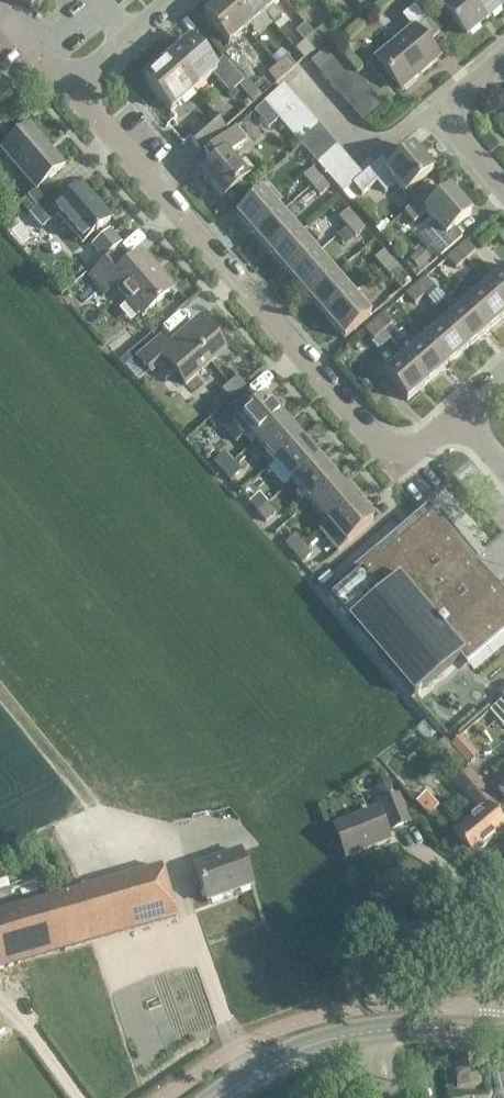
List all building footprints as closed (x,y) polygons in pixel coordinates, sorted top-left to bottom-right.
[(21,0),(30,10),(41,0),(21,0)] [(246,29),(221,0),(203,16),(228,45),(246,29)] [(253,0),(222,0),(221,0),(246,29),(264,13),(253,0)] [(264,13),(280,0),(253,0),(264,13)] [(370,0),(354,0),(353,1),(362,11),(372,2),(370,0)] [(442,7),(465,35),(500,6),(495,0),(450,0),(442,7)] [(400,91),(412,81),(438,59),(427,45),(438,36),(414,7),(402,17),(411,29),(374,60),(400,91)] [(323,27),(313,35),(321,45),(331,37),(323,27)] [(311,54),(321,45),(313,35),(303,44),(311,54)] [(190,42),(167,62),(193,92),(211,76),(229,95),(243,83),(222,60),(213,68),(190,42)] [(310,64),(319,74),(339,56),(330,46),(310,64)] [(348,67),(339,56),(319,74),(328,84),(348,67)] [(287,58),(277,66),(285,76),(295,68),(287,58)] [(167,62),(145,81),(144,82),(170,112),(193,92),(167,62)] [(276,85),(285,76),(277,66),(267,75),(276,85)] [(357,77),(348,67),(328,84),(337,94),(357,77)] [(365,87),(357,77),(337,94),(346,104),(365,87)] [(11,95),(0,83),(0,105),(11,95)] [(264,103),(272,113),(292,96),(284,86),(264,103)] [(374,97),(365,87),(346,104),(354,114),(374,97)] [(301,106),(292,96),(272,113),(281,123),(301,106)] [(383,107),(374,97),(354,114),(363,124),(383,107)] [(309,116),(301,106),(281,123),(290,133),(309,116)] [(188,138),(199,151),(223,130),(212,116),(188,138)] [(318,126),(309,116),(290,133),(299,142),(318,126)] [(327,136),(318,126),(299,142),(308,153),(327,136)] [(27,198),(36,208),(56,191),(47,181),(64,167),(29,127),(1,151),(35,191),(27,198)] [(201,176),(222,200),(247,179),(229,158),(245,143),(234,130),(204,156),(213,166),(201,176)] [(308,153),(316,162),(335,146),(327,136),(308,153)] [(344,157),(335,146),(316,162),(326,173),(344,157)] [(403,196),(432,171),(413,149),(390,169),(382,160),(362,177),(352,185),(361,195),(375,183),(383,193),(394,184),(403,196)] [(352,166),(344,157),(326,173),(334,182),(352,166)] [(362,177),(352,166),(334,182),(343,193),(352,185),(362,177)] [(302,178),(310,187),(320,179),(312,169),(302,178)] [(328,188),(320,179),(310,187),(319,197),(328,188)] [(56,191),(36,208),(28,215),(41,229),(57,216),(82,244),(110,220),(81,186),(64,201),(56,191)] [(414,223),(421,217),(425,214),(437,227),(424,238),(440,256),(461,238),(453,229),(470,215),(450,191),(440,199),(431,189),(405,212),(414,223)] [(254,236),(280,214),(262,193),(235,215),(254,236)] [(338,219),(346,228),(356,220),(348,210),(338,219)] [(254,236),(272,257),(298,234),(280,214),(254,236)] [(364,229),(356,220),(346,228),(354,238),(364,229)] [(272,257),(290,278),(316,255),(298,234),(272,257)] [(466,243),(456,251),(465,261),(474,253),(466,243)] [(408,261),(417,271),(429,261),(420,250),(408,261)] [(374,260),(382,269),(392,261),(383,251),(374,260)] [(455,269),(465,261),(456,251),(447,259),(455,269)] [(113,257),(89,277),(104,294),(114,285),(141,317),(168,293),(157,281),(161,278),(140,255),(124,269),(113,257)] [(290,278),(307,298),(334,275),(316,255),(290,278)] [(400,270),(392,261),(382,269),(390,279),(400,270)] [(503,306),(503,271),(487,286),(503,306)] [(307,298),(325,319),(352,296),(334,275),(307,298)] [(425,278),(415,287),(424,296),(433,288),(425,278)] [(503,317),(503,306),(487,286),(466,304),(489,330),(503,317)] [(414,305),(424,296),(415,287),(406,295),(414,305)] [(370,317),(352,296),(325,319),(344,340),(370,317)] [(446,321),(468,348),(489,330),(466,304),(446,321)] [(383,314),(374,322),(382,332),(392,324),(383,314)] [(448,366),(468,348),(446,321),(425,339),(448,366)] [(184,386),(224,351),(199,322),(169,348),(160,337),(137,358),(150,373),(164,362),(184,386)] [(373,340),(382,332),(374,322),(364,331),(373,340)] [(404,357),(427,383),(448,366),(425,339),(404,357)] [(406,402),(427,383),(404,357),(383,376),(406,402)] [(203,395),(216,410),(226,402),(212,386),(203,395)] [(248,432),(256,442),(283,419),(264,398),(254,406),(246,397),(217,421),(236,443),(248,432)] [(256,442),(274,462),(300,439),(283,419),(256,442)] [(300,439),(274,462),(292,483),(318,460),(300,439)] [(213,462),(221,472),(231,463),(223,454),(213,462)] [(292,483),(310,503),(336,481),(318,460),(292,483)] [(239,473),(231,463),(221,472),(230,482),(239,473)] [(310,503),(327,524),(354,501),(336,481),(310,503)] [(249,504),(257,513),(267,505),(258,495),(249,504)] [(354,501),(327,524),(346,545),(372,522),(354,501)] [(275,514),(267,505),(257,513),(265,523),(275,514)] [(329,593),(358,626),(381,655),(414,693),(463,651),(468,657),(503,625),(503,600),(486,580),(484,581),(429,517),(381,558),(376,553),(329,593)] [(284,545),(293,554),(302,546),(294,536),(284,545)] [(311,555),(302,546),(293,554),(301,564),(311,555)] [(434,747),(450,765),(457,759),(442,741),(434,747)] [(459,793),(476,813),(452,834),(472,858),(503,830),(503,828),(489,809),(496,804),(467,769),(451,783),(459,793)] [(393,826),(407,821),(397,798),(384,804),(393,826)] [(346,858),(388,840),(375,811),(333,828),(346,858)] [(207,903),(252,887),(240,852),(194,868),(207,903)] [(161,867),(78,891),(92,943),(176,919),(161,867)] [(78,891),(0,914),(0,976),(4,989),(25,983),(19,964),(92,943),(78,891)] [(458,1088),(478,1087),(477,1073),(457,1075),(458,1088)]
